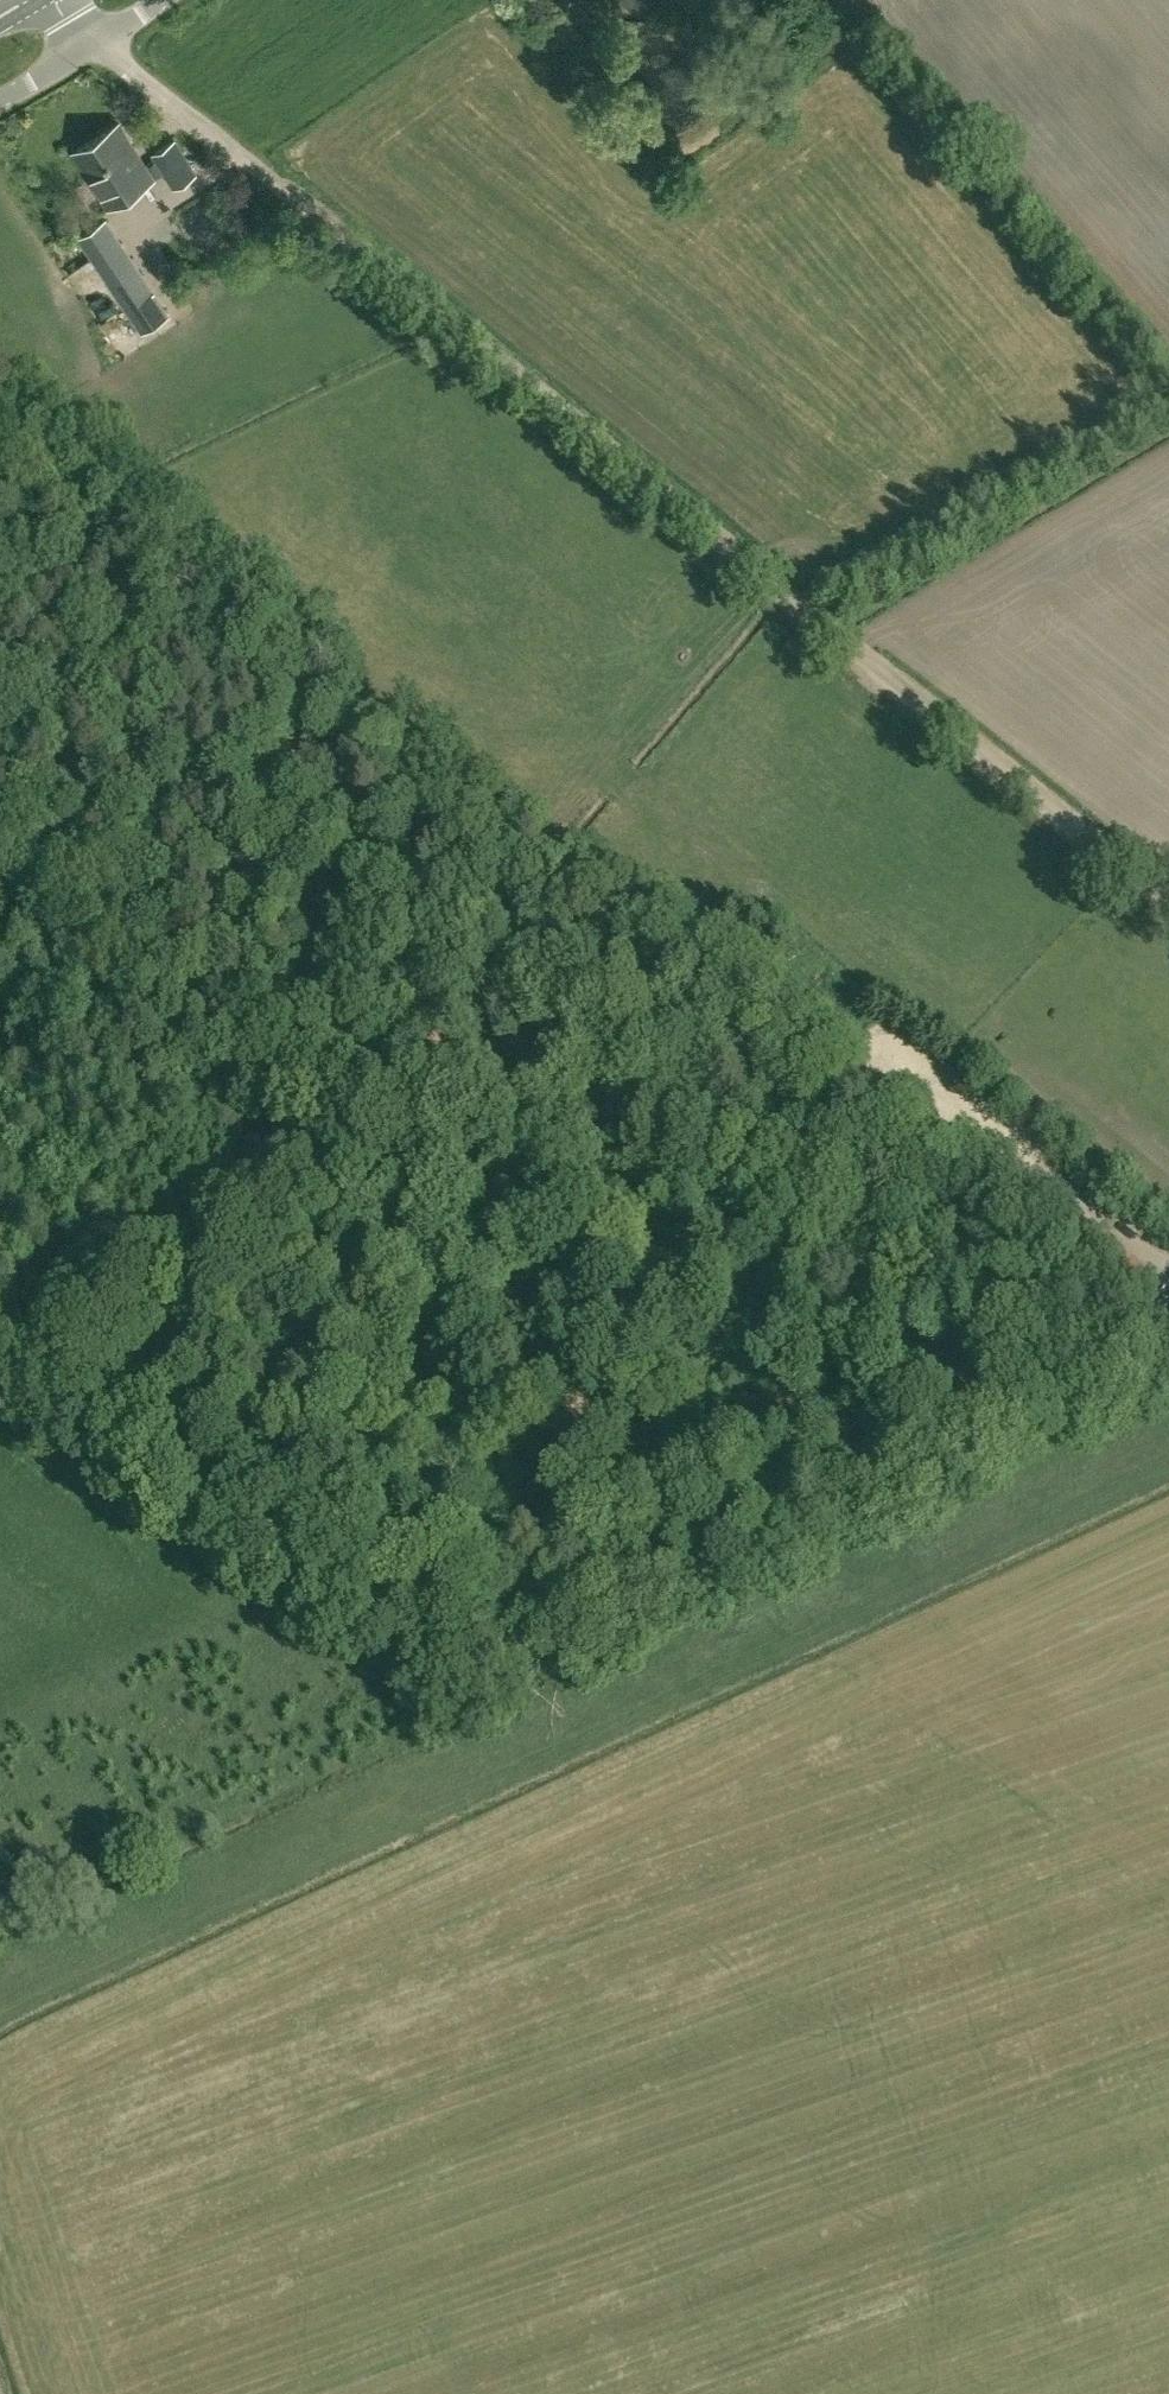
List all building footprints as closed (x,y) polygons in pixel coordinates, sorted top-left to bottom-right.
[(110,206),(153,177),(119,122),(73,151),(110,206)] [(154,152),(175,184),(195,172),(174,140),(154,152)] [(148,163),(156,175),(163,170),(156,158),(148,163)] [(141,332),(168,314),(105,219),(79,237),(141,332)]
